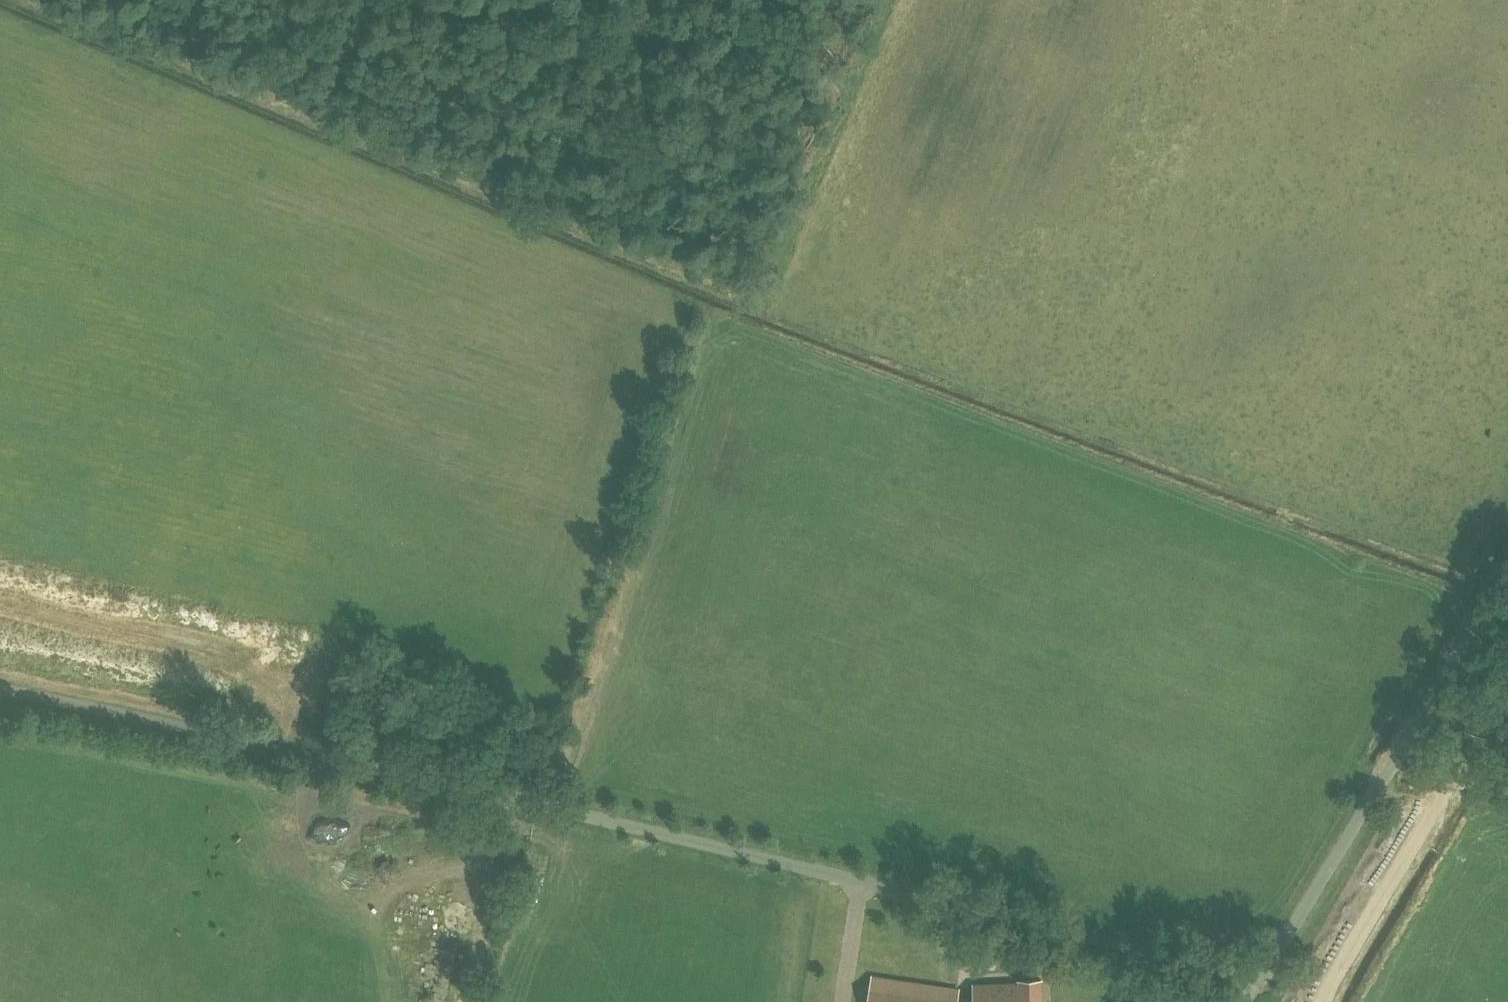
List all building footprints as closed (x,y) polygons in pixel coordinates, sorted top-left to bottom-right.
[(856,977),(852,1001),(959,1001),(960,992),(856,977)] [(1010,984),(1010,1001),(1043,1001),(1042,981),(1020,982),(1020,984),(1010,984)] [(1010,984),(974,986),(975,1001),(1010,1001),(1010,984)]
